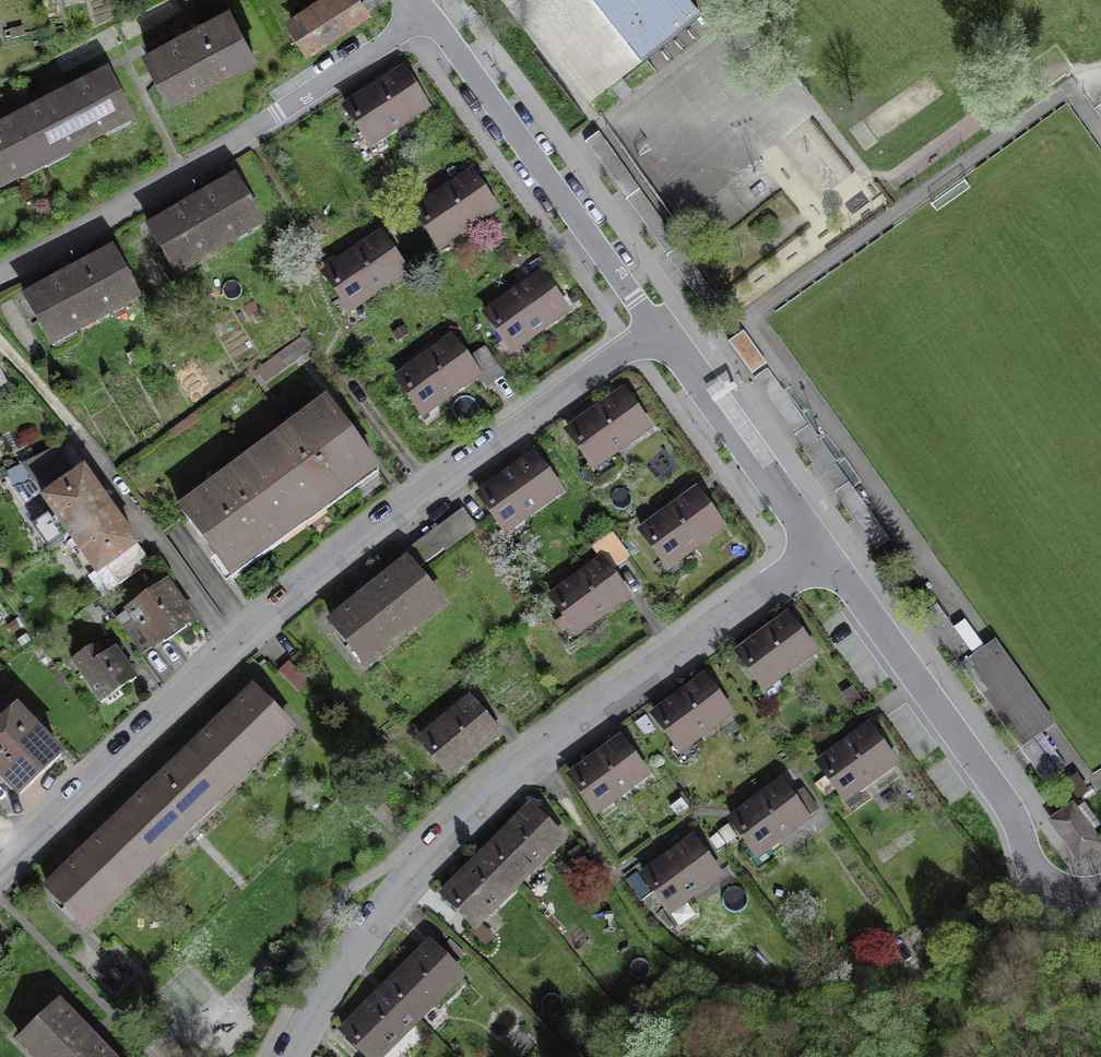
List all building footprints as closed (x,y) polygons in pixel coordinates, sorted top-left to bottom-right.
[(380,0),(340,0),(300,26),(321,59),(389,15),(380,0)] [(677,0),(504,0),(496,7),(550,73),(579,109),(692,18),(677,0)] [(268,54),(245,11),(201,34),(155,59),(178,102),(268,54)] [(445,111),(415,66),(351,108),(381,153),(445,111)] [(150,126),(121,73),(83,94),(40,117),(69,170),(150,126)] [(40,117),(0,139),(0,206),(69,170),(40,117)] [(696,251),(602,138),(585,153),(679,266),(696,251)] [(514,213),(488,174),(427,215),(453,254),(514,213)] [(275,230),(244,178),(200,205),(154,233),(167,255),(168,257),(185,284),(275,230)] [(419,279),(389,233),(326,273),(355,320),(419,279)] [(156,296),(126,247),(75,278),(29,306),(58,355),(156,296)] [(585,316),(556,273),(494,313),(523,357),(585,316)] [(744,333),(732,342),(753,371),(765,362),(744,333)] [(492,373),(465,338),(412,378),(440,413),(492,373)] [(304,348),(262,380),(271,392),(313,360),(304,348)] [(667,430),(641,390),(576,432),(602,473),(667,430)] [(398,474),(342,401),(305,429),(215,499),(187,520),(215,557),(244,593),(398,474)] [(571,492),(543,458),(490,500),(517,534),(571,492)] [(152,564),(87,473),(45,503),(112,593),(152,564)] [(744,526),(716,485),(653,529),(681,570),(744,526)] [(482,534),(469,516),(417,555),(431,573),(482,534)] [(459,608),(420,561),(337,625),(379,672),(459,608)] [(641,596),(614,563),(561,605),(588,638),(641,596)] [(204,631),(176,592),(134,623),(165,661),(204,631)] [(827,654),(802,620),(747,661),(773,695),(827,654)] [(145,674),(117,639),(83,665),(113,701),(145,674)] [(1064,729),(1005,647),(964,675),(1023,758),(1064,729)] [(280,672),(304,697),(321,681),(296,656),(280,672)] [(739,714),(715,680),(669,712),(693,746),(739,714)] [(310,738),(263,694),(54,886),(96,933),(310,738)] [(509,730),(482,697),(429,741),(456,774),(509,730)] [(33,706),(0,734),(0,761),(31,795),(75,757),(33,706)] [(902,770),(873,730),(825,765),(854,805),(902,770)] [(660,777),(633,740),(582,778),(609,815),(660,777)] [(818,824),(790,786),(742,821),(770,859),(818,824)] [(1076,808),(1056,822),(1078,853),(1098,839),(1076,808)] [(577,848),(542,810),(453,891),(489,929),(577,848)] [(725,880),(697,842),(650,876),(678,914),(725,880)] [(434,939),(348,1024),(381,1056),(385,1056),(469,974),(434,939)] [(55,1020),(24,1048),(33,1056),(95,1056),(55,1020)]
